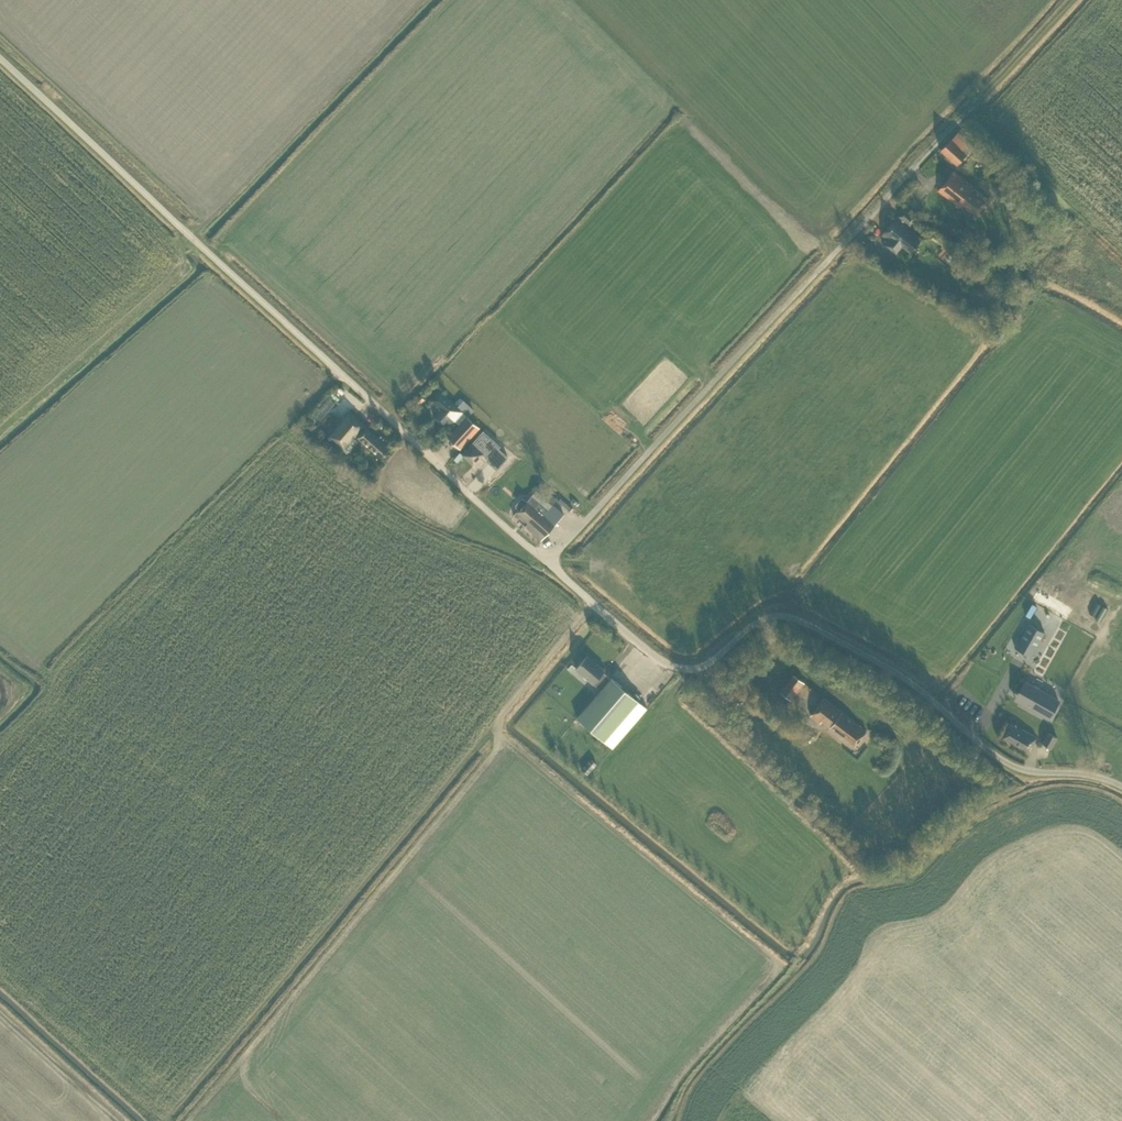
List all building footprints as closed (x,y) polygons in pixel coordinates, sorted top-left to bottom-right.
[(958,132),(951,139),(941,150),(956,165),(973,147),(958,132)] [(962,204),(976,216),(988,200),(974,189),(975,188),(954,171),(938,191),(959,207),(962,204)] [(882,235),(885,238),(882,242),(896,253),(902,246),(911,252),(920,241),(909,232),(912,228),(909,226),(916,218),(905,209),(899,216),(900,217),(899,218),(897,216),(882,235)] [(942,245),(946,239),(935,233),(934,234),(932,238),(931,238),(942,245)] [(866,255),(873,246),(867,242),(860,250),(866,255)] [(463,412),(440,391),(433,400),(441,408),(434,415),(446,426),(453,418),(455,420),(463,412)] [(420,395),(416,399),(421,404),(425,399),(420,395)] [(345,450),(356,438),(379,459),(383,455),(384,456),(387,453),(386,452),(390,447),(366,426),(350,412),(328,436),(345,450)] [(455,420),(459,424),(447,437),(460,449),(480,429),(463,412),(455,420)] [(462,455),(474,465),(491,446),(480,435),(462,455)] [(492,461),(498,466),(506,457),(500,452),(492,461)] [(528,502),(523,497),(522,498),(516,504),(516,506),(519,510),(514,516),(541,540),(557,523),(549,516),(550,515),(557,522),(564,515),(552,504),(556,499),(541,485),(532,496),(533,496),(528,502)] [(1029,624),(1014,647),(1029,657),(1044,633),(1029,624)] [(577,718),(604,741),(612,749),(647,708),(612,678),(610,679),(603,673),(605,670),(587,655),(576,669),(601,690),(577,718)] [(805,682),(794,674),(781,691),(793,699),(805,682)] [(1035,686),(1024,704),(1050,719),(1059,704),(1060,702),(1035,686)] [(724,707),(737,713),(744,701),(731,695),(724,707)] [(822,721),(855,746),(866,731),(824,698),(811,716),(820,724),(822,721)] [(1027,752),(1036,737),(1022,729),(1021,731),(1010,725),(1002,738),(1027,752)] [(1043,743),(1052,748),(1058,737),(1049,732),(1043,743)]
